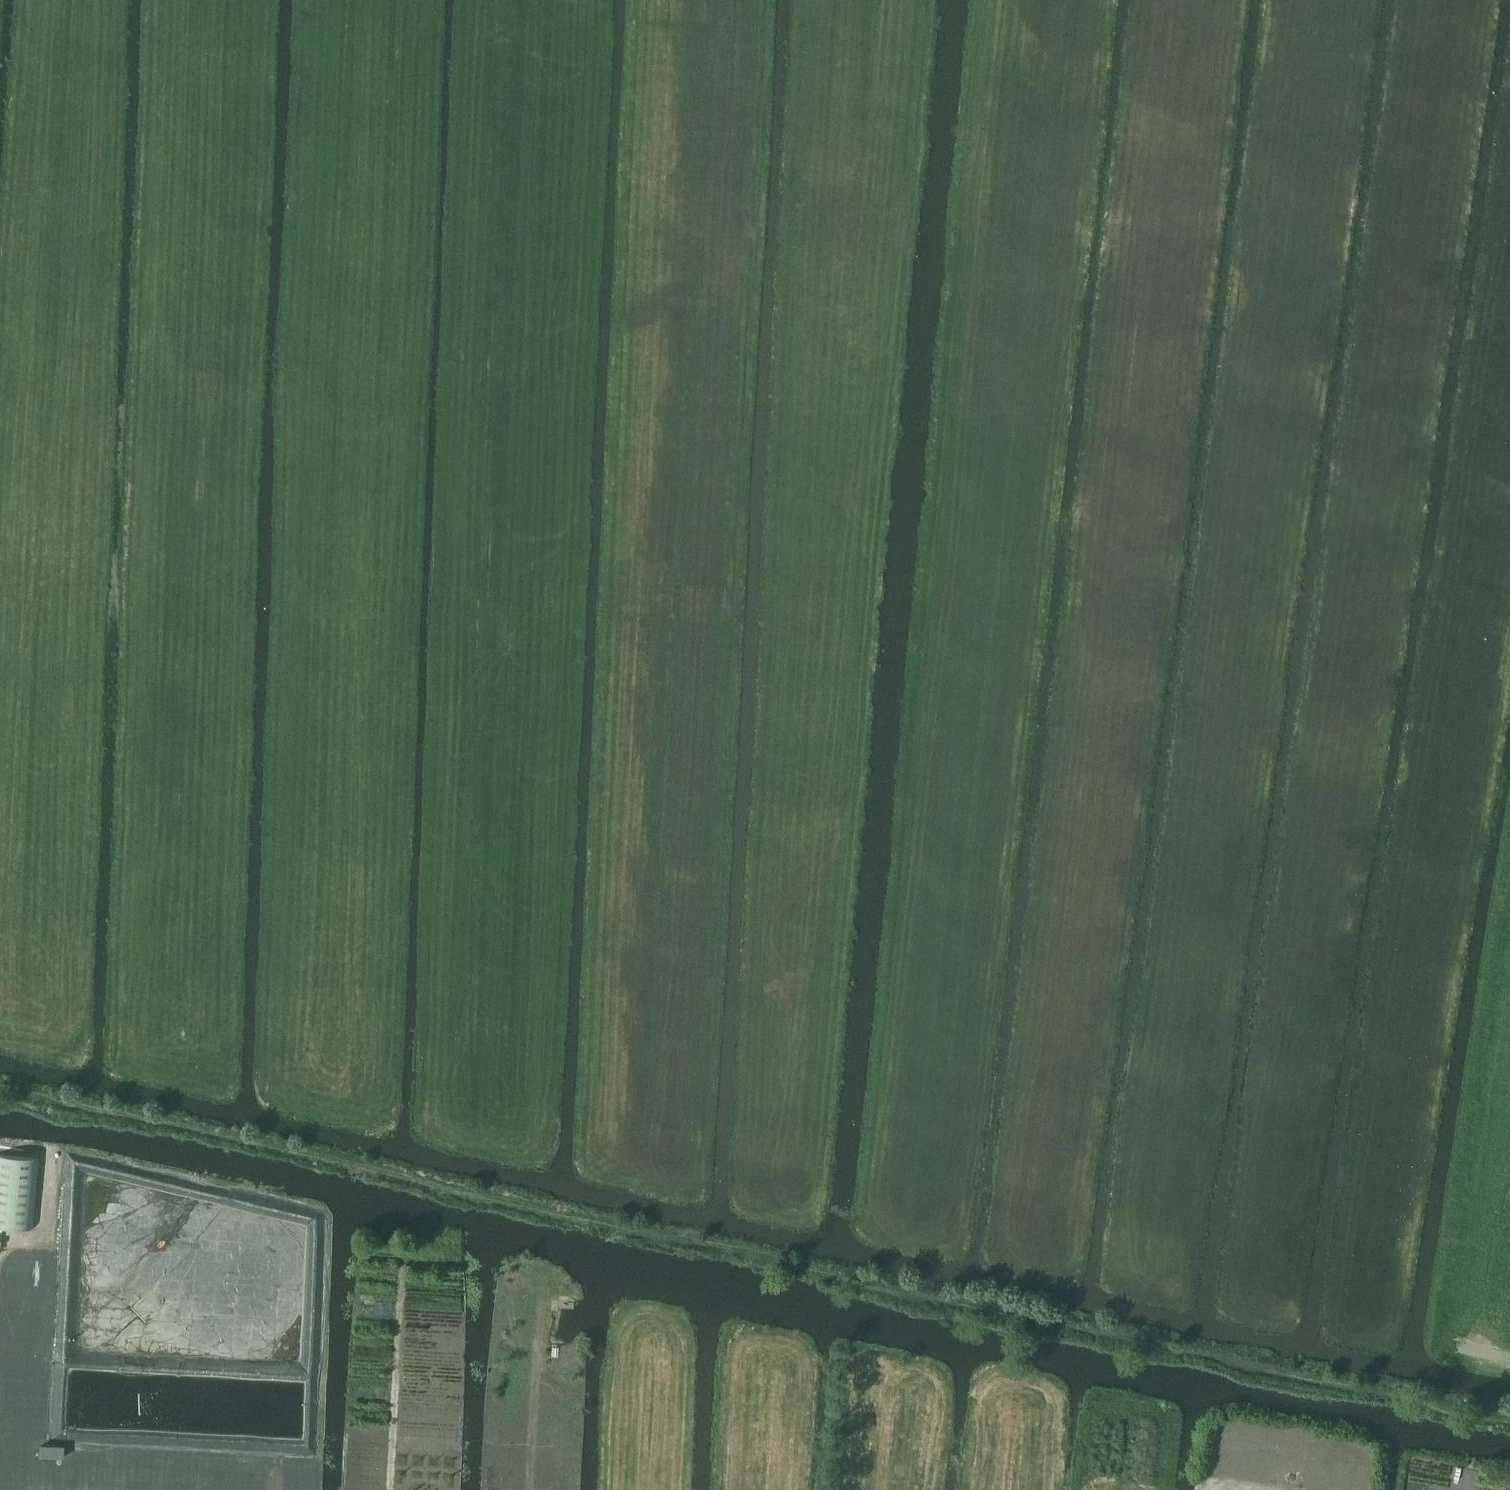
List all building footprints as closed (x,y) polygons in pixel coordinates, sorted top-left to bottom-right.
[(0,1154),(0,1226),(32,1229),(38,1158),(0,1154)] [(40,1444),(39,1456),(64,1457),(64,1446),(40,1444)]
